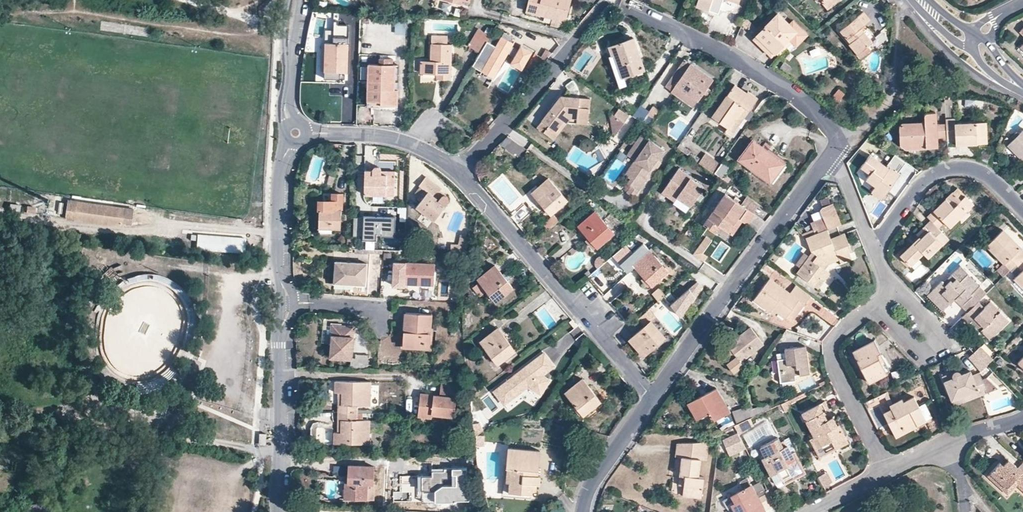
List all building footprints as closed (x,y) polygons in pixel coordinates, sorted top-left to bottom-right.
[(569,0),(529,0),(527,10),(554,17),(564,20),(569,0)] [(696,5),(709,9),(712,0),(697,0),(696,5)] [(821,1),(826,8),(836,0),(823,0),(821,1)] [(871,41),(870,40),(860,27),(869,19),(863,11),(840,29),(850,41),(848,43),(861,57),(869,50),(866,46),(871,41)] [(775,52),(789,38),(792,42),(796,46),(807,35),(792,20),(789,24),(778,13),(756,34),(775,52)] [(562,26),(564,20),(554,17),(553,23),(562,26)] [(746,18),(743,21),(752,30),(755,27),(746,18)] [(350,37),(359,38),(359,23),(350,22),(350,37)] [(469,45),(480,52),(487,41),(494,30),(487,26),(484,31),(479,28),(469,45)] [(756,34),(752,38),(771,56),(775,52),(756,34)] [(437,76),(450,77),(451,44),(446,44),(446,35),(432,35),(431,60),(421,60),(421,71),(437,72),(437,76)] [(513,42),(502,36),(496,47),(482,71),(484,72),(482,75),(489,79),(491,77),(494,78),(509,54),(514,57),(510,65),(521,71),(533,51),(522,45),(519,49),(512,45),(513,42)] [(792,42),(789,38),(775,52),(779,56),(792,42)] [(614,57),(617,56),(625,78),(636,75),(646,71),(635,39),(623,43),(614,46),(611,47),(614,57)] [(472,65),(482,71),(496,47),(487,41),(480,52),(472,65)] [(347,71),(348,42),(325,42),(325,70),(340,71),(347,71)] [(544,58),(547,60),(553,53),(548,50),(544,58)] [(526,68),(535,73),(547,60),(544,58),(535,53),(526,68)] [(710,87),(715,80),(686,60),(667,87),(696,107),(706,93),(710,87)] [(397,89),(393,89),(394,64),(392,64),(378,64),(369,63),(367,98),(381,99),(381,103),(397,104),(397,89)] [(339,79),(340,71),(325,70),(324,78),(339,79)] [(649,81),(646,71),(636,75),(639,84),(649,81)] [(882,82),(883,82),(876,76),(871,81),(878,89),(882,82)] [(571,88),(572,94),(571,98),(582,100),(582,90),(580,83),(576,79),(569,86),(571,88)] [(712,115),(729,127),(744,106),(748,109),(756,97),(748,91),(746,93),(735,85),(712,115)] [(835,107),(846,95),(839,90),(829,102),(835,107)] [(556,132),(570,115),(578,116),(578,121),(589,122),(593,101),(582,100),(571,98),(563,97),(559,102),(561,105),(555,112),(552,110),(538,126),(555,140),(559,134),(556,132)] [(561,105),(559,102),(552,110),(555,112),(561,105)] [(647,113),(649,110),(640,104),(632,115),(639,119),(641,121),(647,113)] [(647,113),(654,118),(660,110),(653,105),(649,110),(647,113)] [(748,109),(744,106),(729,127),(733,130),(748,109)] [(624,123),(629,116),(618,109),(613,115),(624,123)] [(648,126),(654,118),(647,113),(641,121),(648,126)] [(611,114),(609,118),(612,132),(616,135),(624,123),(613,115),(611,114)] [(902,147),(908,151),(941,150),(940,142),(949,142),(948,126),(940,126),(939,114),(930,115),(929,115),(927,117),(926,118),(927,124),(906,125),(902,129),(902,147)] [(559,134),(569,124),(589,127),(589,122),(578,121),(578,116),(570,115),(556,132),(559,134)] [(958,141),(958,146),(990,145),(989,125),(957,126),(956,121),(948,121),(948,126),(949,142),(958,141)] [(634,143),(641,148),(634,158),(639,162),(629,176),(626,181),(630,184),(626,190),(633,195),(646,177),(644,175),(656,158),(663,148),(647,137),(642,133),(641,133),(634,143)] [(1010,147),(1022,160),(1022,134),(1010,147)] [(506,136),(499,143),(521,158),(523,155),(527,149),(507,135),(506,136)] [(770,180),(782,162),(752,139),(739,157),(770,180)] [(627,153),(634,158),(641,148),(634,143),(627,153)] [(523,155),(527,158),(531,152),(527,149),(523,155)] [(993,155),(985,150),(980,160),(988,164),(993,155)] [(704,153),(700,160),(715,171),(719,164),(704,153)] [(885,202),(903,177),(901,176),(909,165),(898,157),(889,169),(873,157),(864,170),(873,176),(869,182),(879,189),(875,195),(885,202)] [(624,172),(629,176),(639,162),(634,158),(624,172)] [(646,177),(649,179),(661,161),(656,158),(644,175),(646,177)] [(723,159),(719,164),(715,171),(714,172),(722,178),(731,165),(723,159)] [(664,187),(677,196),(690,205),(700,191),(693,186),(696,182),(691,178),(691,177),(678,167),(664,187)] [(396,197),(397,175),(384,174),(383,171),(382,169),(380,168),(377,168),(376,169),(375,171),(374,174),(367,174),(366,196),(396,197)] [(443,198),(439,203),(434,199),(442,189),(428,178),(420,187),(428,193),(417,208),(435,223),(449,204),(451,202),(451,199),(450,198),(447,197),(445,197),(443,198)] [(547,178),(532,191),(551,213),(566,199),(547,178)] [(664,187),(661,191),(674,200),(677,196),(664,187)] [(960,190),(956,195),(964,202),(968,198),(960,190)] [(741,203),(726,192),(704,223),(716,231),(721,224),(729,230),(738,217),(743,220),(748,223),(755,212),(753,211),(741,203)] [(746,194),(741,203),(753,211),(758,203),(746,194)] [(322,203),(321,205),(320,229),(342,230),(343,195),(334,195),(334,209),(330,209),(330,204),(329,203),(327,202),(325,201),(324,201),(322,203)] [(946,224),(952,229),(976,206),(968,198),(964,202),(956,195),(930,219),(934,223),(940,230),(946,224)] [(134,227),(137,207),(70,198),(68,219),(88,221),(134,227)] [(812,226),(814,233),(815,233),(816,238),(828,233),(829,233),(827,229),(834,226),(836,230),(842,227),(834,206),(823,210),(821,213),(824,221),(812,226)] [(594,211),(578,224),(597,246),(613,232),(594,211)] [(559,219),(554,214),(544,223),(549,228),(559,219)] [(396,233),(396,218),(364,217),(364,219),(355,219),(354,239),(363,239),(363,242),(377,243),(377,236),(382,236),(383,233),(396,233)] [(729,230),(733,233),(743,220),(738,217),(729,230)] [(934,223),(920,237),(923,240),(904,258),(913,268),(925,256),(929,260),(950,239),(940,230),(934,223)] [(848,243),(844,231),(837,234),(830,236),(829,233),(828,233),(816,238),(815,233),(806,236),(811,250),(812,251),(817,254),(813,259),(808,256),(801,266),(797,272),(812,283),(819,275),(823,278),(829,271),(824,268),(828,261),(838,258),(840,260),(851,256),(846,245),(848,243)] [(1022,261),(1022,250),(1005,231),(988,247),(1005,264),(1012,271),(1018,265),(1022,261)] [(458,242),(467,244),(469,235),(461,232),(458,242)] [(713,238),(707,234),(693,254),(694,254),(699,258),(704,251),(713,238)] [(453,241),(450,252),(465,253),(467,244),(458,242),(453,241)] [(212,243),(211,251),(232,255),(233,246),(212,243)] [(610,257),(620,265),(633,253),(626,246),(610,257)] [(699,258),(704,261),(709,254),(704,251),(699,258)] [(808,256),(813,259),(817,254),(812,251),(808,256)] [(650,252),(634,265),(653,287),(669,273),(650,252)] [(795,262),(801,266),(808,256),(803,252),(795,262)] [(595,262),(599,267),(606,261),(600,253),(598,255),(596,256),(595,258),(595,260),(595,262)] [(368,287),(369,264),(337,263),(335,286),(368,287)] [(433,285),(433,265),(405,264),(405,267),(397,267),(396,286),(404,286),(404,284),(433,285)] [(1005,278),(1012,271),(1005,264),(998,271),(1005,278)] [(1022,272),(1022,271),(1018,265),(1012,271),(1018,277),(1022,272)] [(496,267),(479,280),(482,284),(489,293),(497,303),(513,290),(496,267)] [(947,308),(957,299),(964,306),(963,306),(969,313),(979,303),(980,303),(972,295),(979,287),(968,276),(969,274),(962,267),(945,284),(943,282),(932,293),(947,308)] [(812,283),(817,287),(823,278),(819,275),(812,283)] [(754,298),(774,313),(777,310),(785,316),(798,298),(805,303),(811,295),(796,283),(789,292),(769,277),(754,298)] [(161,337),(179,332),(185,316),(184,310),(187,303),(183,287),(166,281),(124,291),(113,316),(117,331),(132,337),(142,335),(145,345),(154,343),(157,335),(161,337)] [(673,306),(682,318),(704,287),(698,283),(673,306)] [(489,293),(482,284),(474,290),(481,299),(489,293)] [(972,295),(980,303),(987,295),(979,287),(972,295)] [(660,289),(654,295),(660,302),(666,296),(660,289)] [(932,293),(928,296),(944,312),(947,308),(932,293)] [(805,303),(798,298),(785,316),(791,321),(805,303)] [(1011,322),(993,303),(986,309),(979,303),(969,313),(964,318),(971,324),(974,321),(977,318),(986,328),(983,331),(992,340),(1011,322)] [(657,319),(650,310),(638,320),(646,329),(652,323),(657,319)] [(407,315),(407,324),(404,324),(403,323),(402,332),(406,332),(405,347),(431,349),(433,317),(407,315)] [(977,318),(974,321),(983,331),(986,328),(977,318)] [(558,330),(565,339),(575,330),(568,321),(558,330)] [(665,339),(652,323),(646,329),(631,341),(650,364),(663,354),(662,353),(666,349),(661,343),(665,339)] [(335,326),(334,340),(332,358),(352,360),(355,328),(335,326)] [(743,364),(740,360),(763,343),(750,326),(727,344),(729,346),(723,351),(729,360),(726,362),(734,371),(743,364)] [(500,331),(483,344),(500,367),(517,354),(500,331)] [(868,381),(886,372),(880,359),(883,358),(874,340),(853,351),(868,381)] [(780,381),(795,379),(795,374),(809,372),(805,345),(785,348),(785,351),(776,353),(780,381)] [(996,358),(983,346),(975,354),(988,366),(996,358)] [(198,348),(194,355),(198,357),(204,361),(209,354),(198,348)] [(526,367),(511,380),(495,392),(508,412),(525,400),(527,402),(535,407),(553,380),(545,378),(556,369),(544,352),(526,367)] [(988,366),(975,354),(969,360),(982,372),(988,366)] [(353,361),(352,367),(369,367),(370,357),(358,357),(358,361),(353,361)] [(175,379),(183,384),(191,372),(183,366),(175,379)] [(945,378),(954,401),(980,391),(982,396),(998,390),(988,380),(984,381),(981,375),(975,377),(973,373),(964,376),(964,374),(962,372),(961,371),(960,371),(958,372),(956,373),(955,374),(945,378)] [(459,381),(442,379),(440,395),(421,393),(418,415),(432,416),(432,413),(455,415),(459,381)] [(370,404),(370,380),(336,380),(336,391),(342,391),(342,404),(339,404),(338,411),(357,411),(357,405),(370,404)] [(584,417),(601,403),(584,381),(567,394),(584,417)] [(729,411),(717,388),(688,402),(696,418),(710,412),(714,419),(729,411)] [(980,391),(954,401),(957,406),(965,403),(982,396),(980,391)] [(883,411),(894,435),(924,420),(925,420),(913,395),(903,400),(901,398),(889,404),(890,408),(883,411)] [(801,411),(809,427),(819,446),(844,433),(839,424),(837,424),(832,416),(827,418),(819,403),(801,411)] [(732,410),(736,423),(751,416),(748,409),(748,404),(732,410)] [(338,419),(342,419),(341,431),(335,431),(335,442),(369,443),(369,418),(357,418),(357,411),(338,411),(338,419)] [(941,431),(934,415),(925,420),(924,420),(932,435),(941,431)] [(478,418),(472,418),(474,438),(480,434),(478,418)] [(720,441),(726,453),(741,445),(734,433),(720,441)] [(766,456),(763,457),(776,481),(799,468),(786,444),(783,446),(777,436),(760,446),(766,456)] [(482,437),(474,438),(475,448),(483,447),(482,437)] [(681,475),(686,476),(685,488),(684,496),(702,499),(704,478),(698,477),(700,460),(706,461),(709,443),(678,444),(676,457),(683,458),(681,475)] [(819,452),(821,456),(835,449),(832,445),(819,452)] [(539,475),(536,475),(539,450),(509,447),(505,490),(531,493),(532,482),(539,483),(539,475)] [(1007,486),(1013,480),(1022,489),(1022,462),(1022,461),(1017,467),(1007,459),(1002,463),(999,461),(990,471),(1007,486)] [(346,484),(345,498),(374,500),(374,485),(373,485),(374,468),(349,467),(348,485),(346,484)] [(470,503),(467,468),(451,469),(452,487),(443,487),(435,493),(435,504),(470,503)] [(452,487),(451,469),(443,469),(444,473),(432,473),(432,478),(422,478),(422,503),(435,504),(435,493),(443,487),(452,487)] [(771,496),(761,502),(751,483),(744,486),(747,493),(722,506),(724,511),(728,511),(735,509),(736,511),(772,511),(778,509),(771,496)] [(29,511),(49,511),(48,498),(40,499),(41,504),(28,505),(29,511)]
